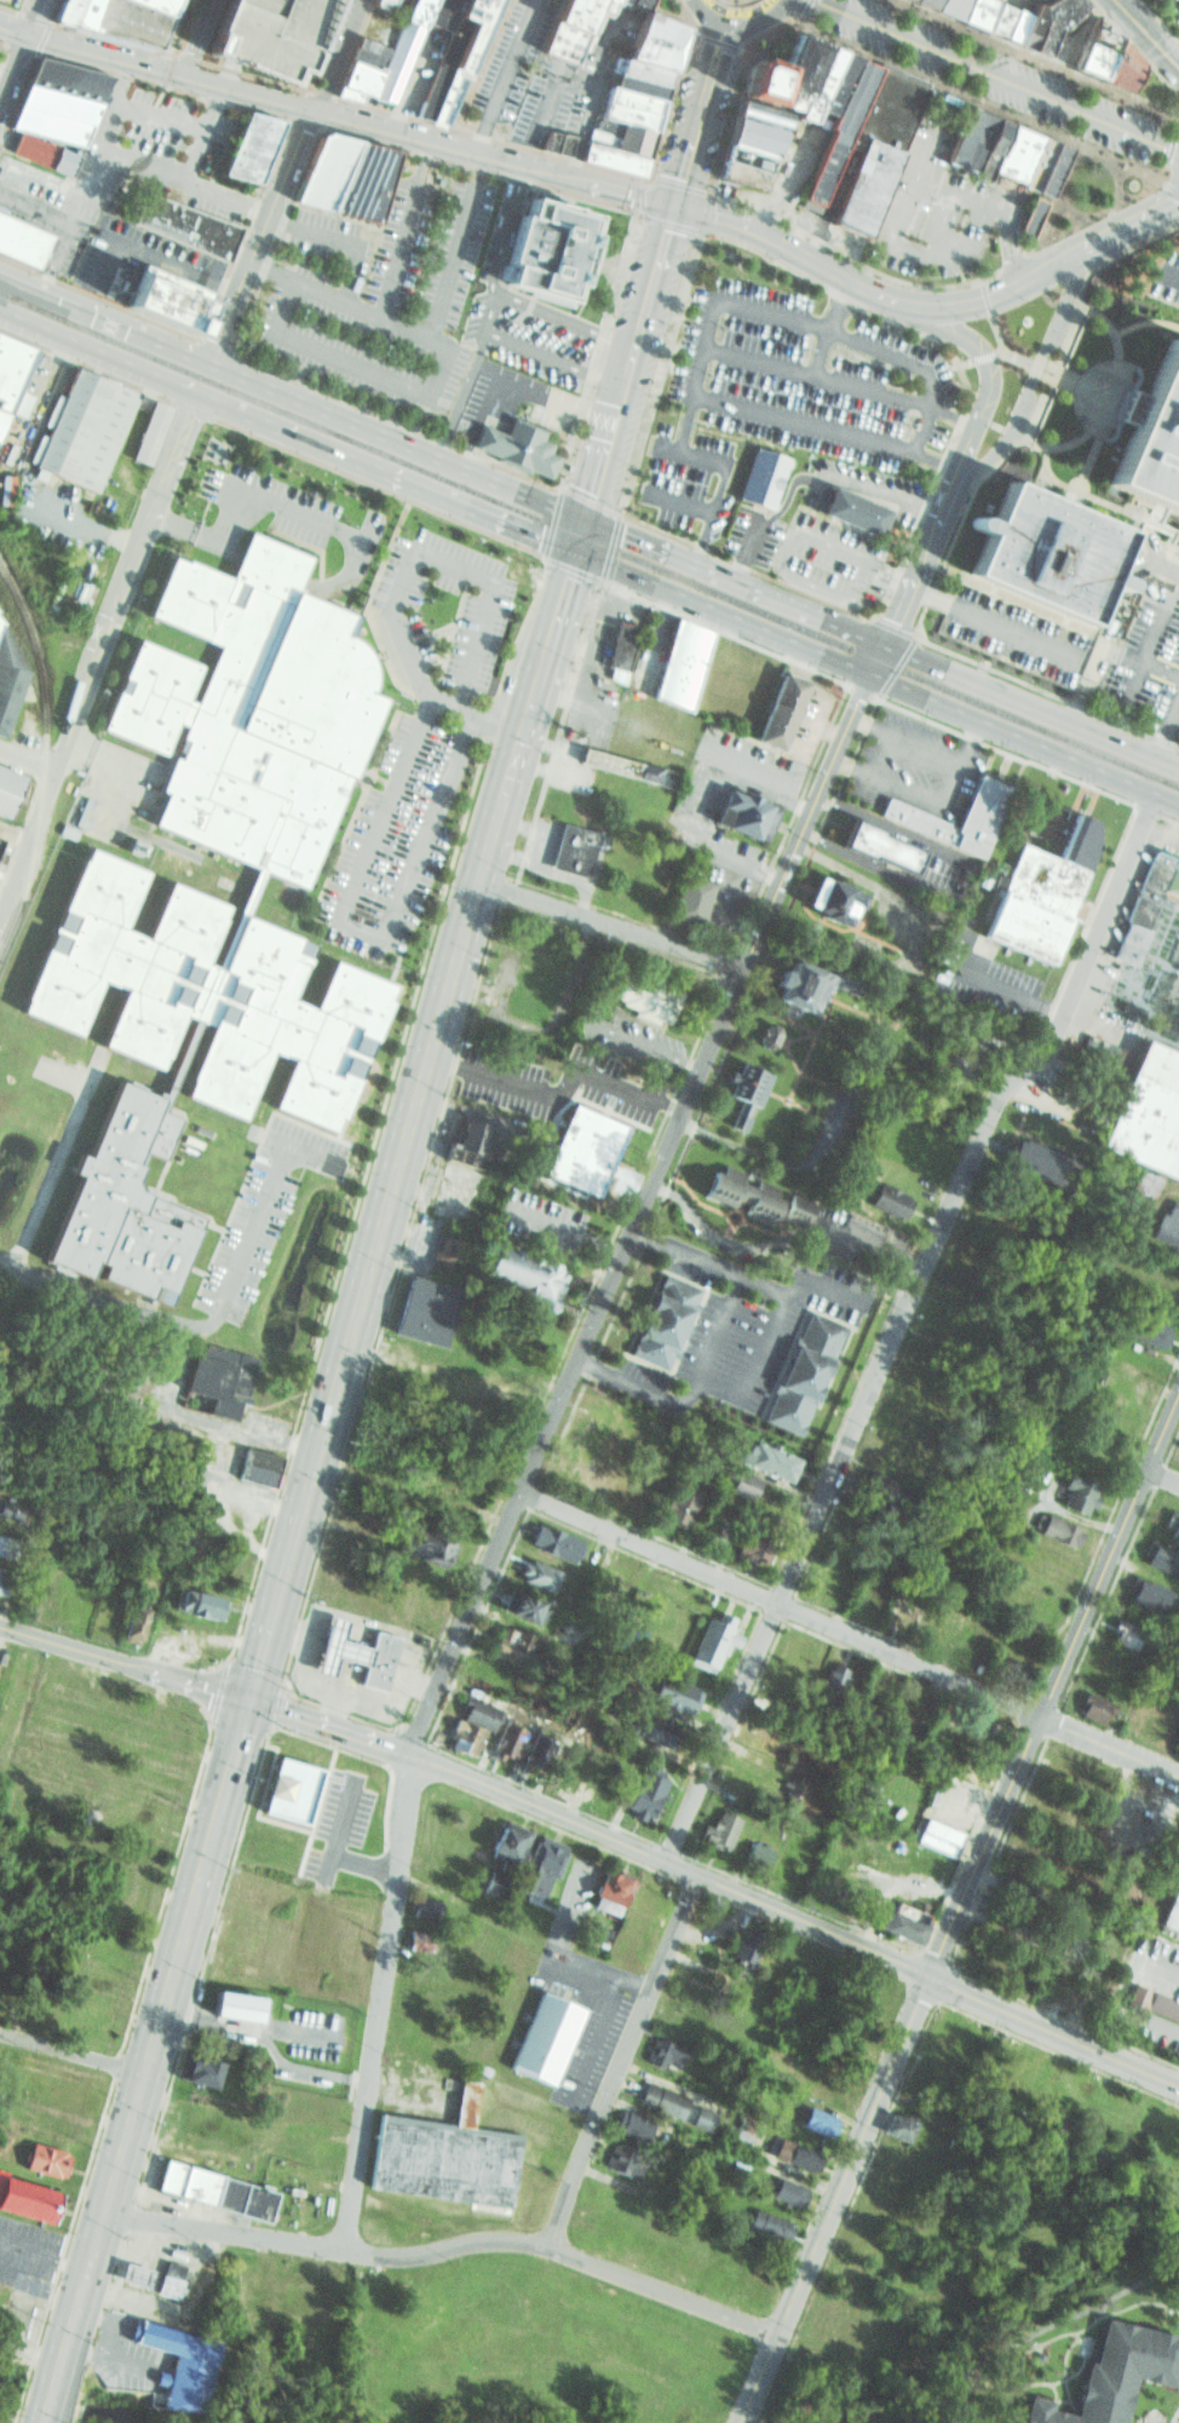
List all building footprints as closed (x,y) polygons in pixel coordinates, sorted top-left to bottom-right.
[(56,22),(65,0),(133,0),(174,16),(161,50),(56,22)] [(174,16),(133,0),(181,0),(174,16)] [(205,54),(228,0),(333,0),(298,81),(240,67),(222,61),(205,54)] [(375,5),(377,0),(395,0),(391,11),(375,5)] [(409,17),(417,0),(437,0),(429,22),(425,27),(408,21),(409,17)] [(429,22),(452,31),(459,17),(466,0),(437,0),(429,22)] [(459,17),(473,23),(432,121),(431,125),(444,130),(499,0),(466,0),(459,17)] [(542,51),(576,65),(600,8),(604,0),(564,0),(542,51)] [(600,8),(604,0),(620,0),(619,4),(614,2),(610,13),(600,8)] [(643,13),(649,0),(620,0),(619,4),(643,13)] [(957,0),(924,0),(922,4),(950,16),(957,0)] [(950,16),(957,0),(987,0),(976,27),(950,16)] [(976,27),(987,0),(993,0),(1013,8),(1001,38),(976,27)] [(1001,38),(1017,0),(1071,0),(1072,2),(1047,21),(1034,50),(1001,38)] [(671,71),(684,27),(643,13),(627,56),(626,61),(671,71)] [(393,102),(373,97),(383,73),(389,59),(392,48),(406,16),(409,17),(408,21),(425,27),(393,102)] [(432,121),(416,117),(452,31),(459,17),(473,23),(432,121)] [(1034,50),(1080,68),(1098,28),(1071,17),(1063,33),(1047,21),(1034,50)] [(1133,92),(1149,50),(1091,27),(1075,70),(1133,92)] [(771,58),(786,28),(829,47),(800,117),(796,123),(786,119),(754,109),(771,58)] [(389,59),(392,48),(362,36),(358,46),(389,59)] [(383,73),(389,59),(358,46),(352,61),(383,73)] [(844,53),(821,109),(815,123),(800,117),(829,47),(844,53)] [(771,58),(766,56),(748,50),(737,56),(725,102),(735,104),(754,109),(765,77),(771,58)] [(859,61),(832,126),(836,128),(806,200),(789,192),(818,125),(815,123),(844,53),(859,61)] [(41,58),(109,79),(67,178),(11,151),(22,131),(11,127),(41,58)] [(352,61),(383,73),(373,97),(366,94),(341,87),(352,61)] [(667,88),(620,74),(626,61),(671,71),(667,88)] [(879,68),(847,146),(818,213),(804,207),(806,200),(836,128),(838,128),(832,126),(859,61),(879,68)] [(879,68),(818,213),(857,230),(919,86),(879,68)] [(663,100),(667,88),(620,74),(615,87),(663,100)] [(660,116),(606,102),(611,86),(615,87),(663,100),(660,116)] [(363,103),(366,94),(341,87),(338,96),(363,103)] [(656,132),(660,116),(606,102),(602,117),(656,132)] [(783,137),(731,122),(735,104),(754,109),(786,119),(783,137)] [(971,105),(1072,148),(1051,201),(1024,190),(1028,182),(999,169),(991,185),(945,166),(971,105)] [(286,121),(260,184),(224,174),(249,113),(286,121)] [(652,145),(656,132),(602,117),(600,121),(598,121),(596,131),(652,145)] [(775,162),(725,146),(731,122),(783,137),(775,162)] [(650,157),(652,145),(596,131),(592,130),(588,140),(605,145),(623,150),(650,157)] [(575,137),(548,132),(544,152),(571,157),(575,137)] [(321,137),(327,133),(360,142),(347,172),(333,212),(295,202),(321,137)] [(645,177),(583,160),(588,140),(605,145),(623,150),(650,157),(645,177)] [(379,224),(333,212),(360,142),(401,152),(379,224)] [(718,169),(725,146),(775,162),(769,185),(718,169)] [(132,224),(144,191),(241,228),(228,260),(132,224)] [(1021,234),(1035,238),(1048,200),(1035,195),(1021,234)] [(531,196),(597,215),(592,234),(597,235),(582,287),(577,286),(573,303),(506,284),(512,265),(507,264),(522,214),(525,215),(531,196)] [(33,266),(0,252),(0,212),(47,234),(33,266)] [(146,265),(215,293),(199,334),(130,306),(146,265)] [(35,351),(0,427),(0,335),(35,351)] [(1171,340),(1178,344),(1178,516),(1109,487),(1171,340)] [(137,395),(96,490),(35,465),(77,369),(137,395)] [(174,409),(154,401),(131,460),(151,467),(174,409)] [(514,421),(507,438),(485,430),(478,447),(550,476),(557,460),(547,456),(551,444),(540,441),(544,433),(514,421)] [(750,449),(737,497),(775,508),(788,460),(750,449)] [(1011,483),(1129,534),(1092,626),(972,575),(1011,483)] [(835,487),(891,508),(880,537),(823,516),(835,487)] [(167,793),(157,789),(169,762),(96,733),(134,637),(206,664),(191,700),(196,701),(218,649),(143,620),(171,548),(238,575),(246,557),(254,535),(311,557),(301,581),(298,592),(360,616),(351,637),(372,656),(378,677),(370,695),(385,701),(309,886),(155,823),(167,793)] [(599,664),(609,618),(628,622),(619,668),(599,664)] [(674,621),(714,634),(690,707),(650,693),(674,621)] [(22,669),(0,723),(0,627),(22,669)] [(744,736),(771,668),(803,681),(776,748),(744,736)] [(571,759),(575,743),(657,764),(654,778),(571,759)] [(17,771),(0,764),(0,813),(17,771)] [(872,815),(880,794),(944,822),(967,769),(1005,784),(972,858),(872,815)] [(717,823),(723,807),(709,802),(717,782),(766,800),(753,836),(717,823)] [(840,811),(915,847),(902,875),(827,840),(840,811)] [(973,936),(1008,840),(1047,853),(1063,811),(1104,825),(1053,965),(973,936)] [(544,867),(556,821),(603,834),(598,850),(585,846),(576,876),(544,867)] [(88,847),(150,873),(126,931),(150,942),(173,885),(231,908),(206,968),(224,975),(249,916),(317,944),(294,1000),(316,1009),(335,962),(402,990),(341,1136),(276,1110),(295,1063),(270,1052),(243,1117),(188,1094),(215,1028),(184,1015),(162,1069),(104,1044),(125,994),(98,983),(77,1035),(22,1012),(88,847)] [(1140,967),(1153,929),(1151,929),(1164,890),(1178,895),(1178,860),(1154,851),(1117,959),(1140,967)] [(666,915),(679,870),(714,881),(701,926),(666,915)] [(812,870),(795,903),(834,922),(851,890),(812,870)] [(815,968),(777,954),(759,996),(798,1012),(815,968)] [(598,994),(661,1018),(673,988),(610,963),(598,994)] [(750,1041),(759,1020),(770,1024),(761,1046),(750,1041)] [(758,1044),(773,1052),(785,1031),(770,1022),(758,1044)] [(1134,1037),(1178,1056),(1178,1178),(1089,1140),(1134,1037)] [(1127,1067),(1131,1049),(1086,1038),(1082,1055),(1127,1067)] [(737,1060),(765,1071),(753,1103),(724,1092),(727,1080),(720,1077),(724,1066),(732,1070),(737,1060)] [(119,1086),(50,1254),(168,1302),(205,1216),(140,1190),(133,1178),(145,1149),(166,1158),(179,1124),(155,1115),(160,1103),(119,1086)] [(535,1176),(588,1197),(617,1123),(563,1103),(535,1176)] [(732,1109),(744,1113),(738,1128),(725,1123),(732,1109)] [(752,1117),(738,1112),(733,1127),(747,1132),(752,1117)] [(447,1143),(455,1117),(478,1124),(470,1150),(447,1143)] [(1012,1134),(1051,1152),(1039,1176),(1001,1158),(1012,1134)] [(441,1157),(430,1210),(477,1220),(488,1168),(441,1157)] [(696,1190),(706,1167),(713,1169),(718,1157),(815,1201),(806,1221),(772,1205),(765,1221),(696,1190)] [(1134,1168),(1157,1179),(1149,1198),(1125,1187),(1134,1168)] [(863,1198),(901,1215),(909,1198),(870,1181),(863,1198)] [(1164,1197),(1178,1204),(1178,1250),(1146,1236),(1164,1197)] [(450,1269),(460,1240),(441,1234),(432,1264),(450,1269)] [(472,1270),(482,1241),(545,1262),(535,1290),(472,1270)] [(622,1353),(656,1271),(694,1287),(660,1369),(622,1353)] [(399,1272),(384,1328),(438,1343),(454,1287),(399,1272)] [(1132,1307),(1169,1324),(1158,1348),(1121,1331),(1132,1307)] [(758,1417),(795,1433),(840,1325),(801,1310),(758,1417)] [(229,1423),(236,1399),(243,1399),(257,1354),(195,1336),(191,1348),(180,1345),(163,1404),(229,1423)] [(738,1461),(790,1483),(800,1461),(748,1438),(738,1461)] [(271,1483),(229,1473),(236,1444),(277,1454),(271,1483)] [(862,1464),(901,1481),(890,1506),(851,1489),(862,1464)] [(729,1466),(759,1479),(749,1502),(719,1489),(729,1466)] [(1087,1519),(1053,1503),(1059,1489),(1051,1485),(1058,1469),(1100,1487),(1087,1519)] [(701,1491),(686,1529),(662,1520),(677,1483),(701,1491)] [(29,1521),(31,1508),(1,1504),(0,1516),(0,1517),(29,1521)] [(1164,1504),(1178,1511),(1178,1540),(1154,1529),(1164,1504)] [(1040,1509),(1079,1526),(1068,1550),(1029,1533),(1040,1509)] [(781,1525),(761,1571),(727,1556),(748,1510),(781,1525)] [(521,1539),(573,1562),(583,1539),(531,1516),(521,1539)] [(395,1548),(408,1524),(452,1546),(438,1571),(395,1548)] [(19,1560),(0,1554),(0,1534),(1,1531),(27,1539),(19,1560)] [(1145,1535),(1178,1549),(1178,1562),(1173,1576),(1134,1559),(1145,1535)] [(524,1558),(562,1572),(552,1596),(514,1582),(524,1558)] [(10,1570),(0,1569),(0,1594),(8,1594),(10,1570)] [(1131,1572),(1169,1589),(1158,1613),(1121,1596),(1131,1572)] [(167,1610),(212,1623),(220,1596),(176,1583),(167,1610)] [(504,1584),(541,1599),(531,1623),(494,1608),(504,1584)] [(6,1608),(0,1606),(0,1589),(12,1594),(6,1608)] [(140,1646),(120,1640),(131,1600),(151,1606),(140,1646)] [(714,1674),(688,1664),(707,1617),(715,1621),(719,1611),(738,1618),(734,1630),(742,1634),(736,1647),(726,1644),(714,1674)] [(367,1663),(338,1656),(333,1675),(317,1671),(332,1615),(350,1619),(344,1644),(370,1651),(367,1663)] [(1115,1615),(1148,1628),(1138,1653),(1104,1640),(1115,1615)] [(519,1669),(482,1654),(494,1623),(531,1638),(519,1669)] [(362,1682),(367,1663),(370,1651),(376,1633),(403,1641),(387,1691),(362,1682)] [(853,1671),(839,1704),(813,1693),(828,1661),(853,1671)] [(658,1674),(696,1688),(686,1713),(649,1698),(658,1674)] [(1079,1685),(1111,1700),(1100,1725),(1068,1710),(1079,1685)] [(462,1687),(499,1703),(489,1727),(452,1711),(462,1687)] [(634,1704),(672,1719),(662,1743),(625,1728),(634,1704)] [(481,1731),(450,1717),(444,1731),(453,1736),(448,1748),(470,1757),(481,1731)] [(527,1728),(512,1765),(488,1755),(504,1717),(527,1728)] [(556,1739),(540,1777),(517,1767),(531,1730),(556,1739)] [(272,1752),(257,1809),(310,1824),(326,1768),(272,1752)] [(660,1777),(644,1814),(620,1805),(635,1767),(660,1777)] [(740,1815),(725,1848),(700,1837),(714,1805),(740,1815)] [(927,1814),(960,1829),(948,1854),(915,1838),(927,1814)] [(512,1869),(487,1858),(490,1849),(482,1846),(495,1815),(529,1830),(512,1869)] [(534,1834),(512,1883),(524,1889),(533,1869),(537,1871),(525,1898),(540,1904),(564,1848),(534,1834)] [(747,1837),(737,1861),(760,1872),(771,1847),(747,1837)] [(615,1913),(583,1899),(599,1863),(632,1877),(615,1913)] [(508,1878),(501,1897),(477,1887),(484,1869),(508,1878)] [(1174,1870),(1178,1872),(1178,1938),(1151,1926),(1174,1870)] [(1031,1877),(1011,1879),(1012,1885),(1013,1885),(1015,1895),(1033,1893),(1031,1877)] [(885,1901),(924,1918),(913,1943),(874,1926),(885,1901)] [(767,1932),(749,1969),(726,1958),(743,1921),(767,1932)] [(429,1929),(426,1950),(401,1946),(403,1926),(429,1929)] [(258,2020),(205,2013),(208,1984),(261,1990),(258,2020)] [(1129,1984),(1178,2007),(1178,2011),(1174,2021),(1144,2007),(1139,2016),(1118,2007),(1129,1984)] [(580,2007),(547,2087),(501,2067),(534,1989),(580,2007)] [(734,2014),(711,2004),(715,1992),(738,2002),(734,2014)] [(658,2065),(639,2056),(649,2032),(683,2047),(677,2060),(662,2055),(658,2065)] [(208,2085),(180,2079),(183,2070),(177,2068),(182,2049),(215,2057),(208,2085)] [(488,2077),(471,2070),(476,2061),(491,2068),(488,2077)] [(506,2209),(360,2186),(372,2107),(447,2119),(453,2077),(473,2079),(466,2124),(518,2133),(506,2209)] [(703,2131),(631,2102),(642,2077),(683,2094),(685,2101),(712,2111),(703,2131)] [(835,2116),(827,2134),(795,2119),(804,2100),(835,2116)] [(657,2122),(649,2141),(609,2124),(617,2105),(657,2122)] [(743,2153),(712,2139),(719,2123),(735,2129),(743,2108),(760,2117),(743,2153)] [(921,2123),(911,2142),(880,2128),(888,2108),(921,2123)] [(62,2176),(15,2160),(23,2134),(71,2149),(62,2176)] [(822,2152),(812,2171),(773,2153),(782,2134),(822,2152)] [(649,2154),(610,2139),(600,2163),(638,2179),(649,2154)] [(264,2220),(149,2187),(160,2147),(196,2157),(194,2164),(274,2187),(264,2220)] [(47,2216),(0,2203),(0,2164),(57,2180),(47,2216)] [(805,2188),(796,2206),(765,2192),(773,2174),(805,2188)] [(790,2223),(783,2243),(742,2226),(750,2206),(790,2223)] [(179,2302),(151,2293),(162,2256),(182,2262),(177,2279),(184,2281),(179,2302)] [(121,2280),(151,2289),(156,2271),(126,2263),(121,2280)] [(1089,2331),(1080,2329),(1074,2356),(1077,2356),(1066,2407),(1042,2401),(1043,2394),(1019,2388),(1011,2422),(1115,2422),(1127,2369),(1164,2377),(1169,2359),(1177,2360),(1178,2350),(1178,2339),(1174,2338),(1175,2329),(1094,2310),(1089,2331)] [(131,2318),(212,2342),(191,2415),(155,2404),(160,2384),(146,2381),(150,2367),(163,2371),(168,2352),(125,2338),(131,2318)]
